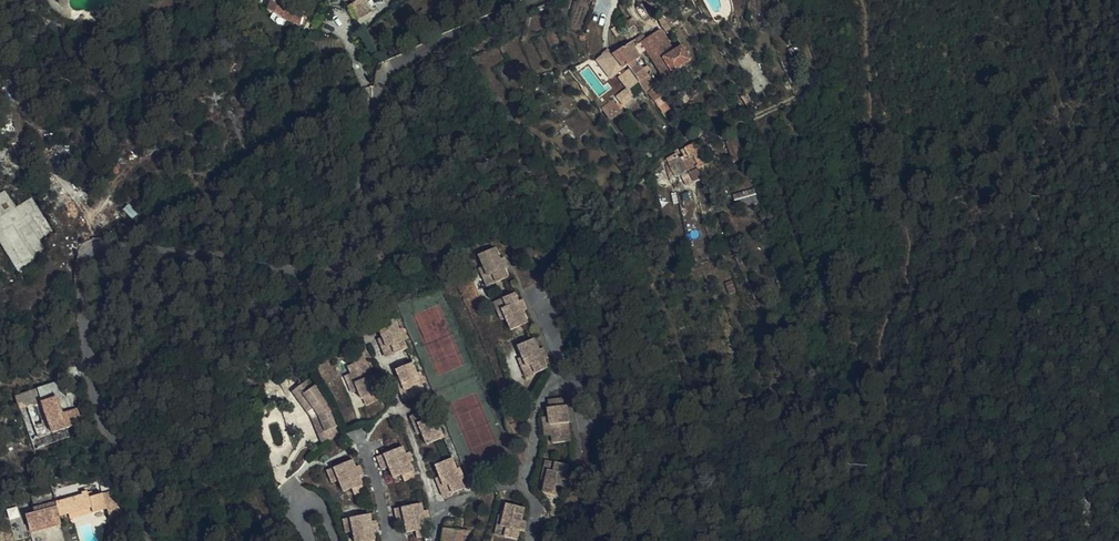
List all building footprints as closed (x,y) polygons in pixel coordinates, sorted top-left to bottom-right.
[(298,25),(302,12),(287,4),(288,0),(269,0),(266,8),(277,16),(278,16),(279,16),(279,17),(280,17),(281,17),(281,18),(282,18),(283,18),(298,25)] [(361,0),(356,0),(345,8),(353,23),(367,14),(361,0)] [(697,16),(689,1),(683,4),(692,20),(697,16)] [(683,26),(675,12),(665,18),(666,21),(662,25),(669,34),(683,26)] [(308,27),(316,32),(322,21),(317,19),(314,24),(311,22),(308,27)] [(662,32),(660,34),(683,70),(694,64),(684,49),(677,54),(662,32)] [(660,34),(642,47),(642,48),(648,56),(665,81),(683,70),(660,34)] [(635,53),(638,51),(636,47),(613,62),(625,77),(629,74),(639,67),(643,64),(641,61),(635,53)] [(648,56),(642,48),(638,51),(635,53),(641,61),(648,56)] [(805,68),(800,55),(790,59),(796,71),(805,68)] [(639,67),(629,74),(633,79),(643,73),(639,67)] [(649,101),(651,100),(663,93),(666,92),(663,85),(657,89),(649,78),(647,77),(645,77),(643,73),(633,79),(649,101)] [(656,109),(668,102),(663,93),(651,100),(656,109)] [(628,111),(638,104),(631,94),(620,101),(628,111)] [(621,120),(616,112),(605,120),(610,128),(621,120)] [(675,139),(681,155),(695,149),(686,134),(675,139)] [(737,148),(729,151),(736,170),(744,167),(737,148)] [(736,170),(729,151),(724,152),(732,171),(736,170)] [(666,173),(669,182),(675,176),(680,186),(683,193),(686,200),(706,190),(704,182),(708,180),(699,156),(697,158),(694,153),(680,163),(683,168),(677,170),(676,166),(666,173)] [(675,176),(669,182),(672,191),(680,186),(675,176)] [(680,186),(672,191),(675,197),(683,193),(680,186)] [(54,230),(34,195),(16,206),(7,189),(0,193),(0,240),(17,269),(48,251),(40,238),(54,230)] [(758,211),(754,200),(733,207),(737,219),(758,211)] [(500,248),(483,254),(488,267),(482,270),(485,279),(495,275),(499,284),(511,279),(508,270),(504,260),(500,248)] [(488,267),(483,254),(477,256),(482,270),(488,267)] [(510,258),(504,260),(508,270),(513,268),(510,258)] [(495,275),(485,279),(489,288),(499,284),(495,275)] [(516,292),(504,297),(507,307),(498,311),(502,322),(506,320),(510,330),(528,324),(525,315),(520,302),(516,292)] [(507,307),(504,297),(494,301),(498,311),(507,307)] [(526,300),(520,302),(525,315),(531,313),(526,300)] [(378,335),(383,348),(393,345),(396,354),(408,349),(405,341),(401,330),(396,317),(378,324),(381,333),(378,335)] [(506,320),(502,322),(506,332),(510,330),(506,320)] [(406,327),(401,330),(405,341),(410,339),(406,327)] [(517,358),(522,371),(530,368),(535,376),(548,371),(544,361),(539,347),(537,341),(518,348),(521,356),(517,358)] [(393,345),(383,348),(387,357),(390,356),(396,354),(393,345)] [(545,346),(539,347),(544,361),(549,359),(545,346)] [(363,362),(370,383),(375,397),(390,392),(377,349),(361,355),(363,362)] [(337,383),(330,372),(323,361),(302,373),(316,396),(321,393),(333,386),(337,383)] [(362,386),(370,383),(363,362),(355,365),(362,386)] [(396,382),(400,393),(410,389),(414,398),(426,393),(422,383),(419,373),(415,362),(395,370),(399,381),(396,382)] [(530,368),(522,371),(526,379),(535,376),(530,368)] [(17,394),(34,449),(71,437),(68,428),(83,423),(78,407),(65,411),(56,382),(17,394)] [(341,400),(333,386),(321,393),(328,404),(341,400)] [(410,389),(400,393),(403,402),(414,398),(410,389)] [(345,399),(341,400),(328,404),(321,406),(329,433),(353,427),(345,399)] [(551,418),(553,438),(553,445),(571,444),(569,425),(572,425),(570,407),(566,407),(566,399),(550,400),(551,418)] [(431,408),(420,412),(423,422),(414,425),(418,436),(420,435),(424,445),(443,438),(439,427),(435,417),(431,408)] [(423,422),(420,412),(410,416),(414,425),(423,422)] [(439,415),(435,417),(439,427),(443,426),(439,415)] [(545,438),(553,438),(551,418),(544,418),(545,438)] [(402,445),(383,451),(388,466),(392,478),(401,475),(403,481),(414,477),(408,462),(404,450),(402,445)] [(411,448),(404,450),(408,462),(415,460),(411,448)] [(388,466),(383,451),(375,454),(381,469),(388,466)] [(372,484),(360,453),(333,462),(339,477),(344,476),(348,485),(356,482),(359,489),(372,484)] [(554,470),(556,462),(548,460),(546,468),(554,470)] [(434,478),(439,490),(448,486),(452,496),(462,491),(460,483),(456,473),(452,461),(434,468),(437,476),(434,478)] [(572,488),(575,475),(568,474),(570,467),(556,462),(554,470),(546,468),(542,482),(548,484),(545,496),(562,500),(565,486),(572,488)] [(461,472),(456,473),(460,483),(464,481),(461,472)] [(448,486),(439,490),(442,500),(452,496),(448,486)] [(59,515),(67,513),(90,506),(91,510),(106,506),(102,492),(87,496),(85,489),(80,490),(81,493),(55,500),(59,515)] [(515,517),(518,503),(513,501),(509,515),(515,517)] [(534,507),(518,503),(515,517),(509,515),(506,525),(517,528),(515,538),(526,540),(528,532),(532,516),(534,507)] [(420,504),(403,508),(404,522),(407,532),(414,530),(416,539),(426,537),(424,524),(422,513),(420,504)] [(90,506),(67,513),(68,516),(91,510),(90,506)] [(404,522),(403,508),(395,510),(397,523),(404,522)] [(429,512),(422,513),(424,524),(430,523),(429,512)] [(463,515),(454,513),(449,522),(446,540),(447,540),(473,540),(476,526),(462,523),(463,515)] [(352,535),(354,540),(376,540),(374,535),(372,524),(370,516),(350,520),(352,535)] [(538,518),(532,516),(528,532),(534,532),(538,518)] [(352,535),(350,520),(342,522),(346,537),(352,535)] [(517,528),(506,525),(504,536),(515,538),(517,528)]
